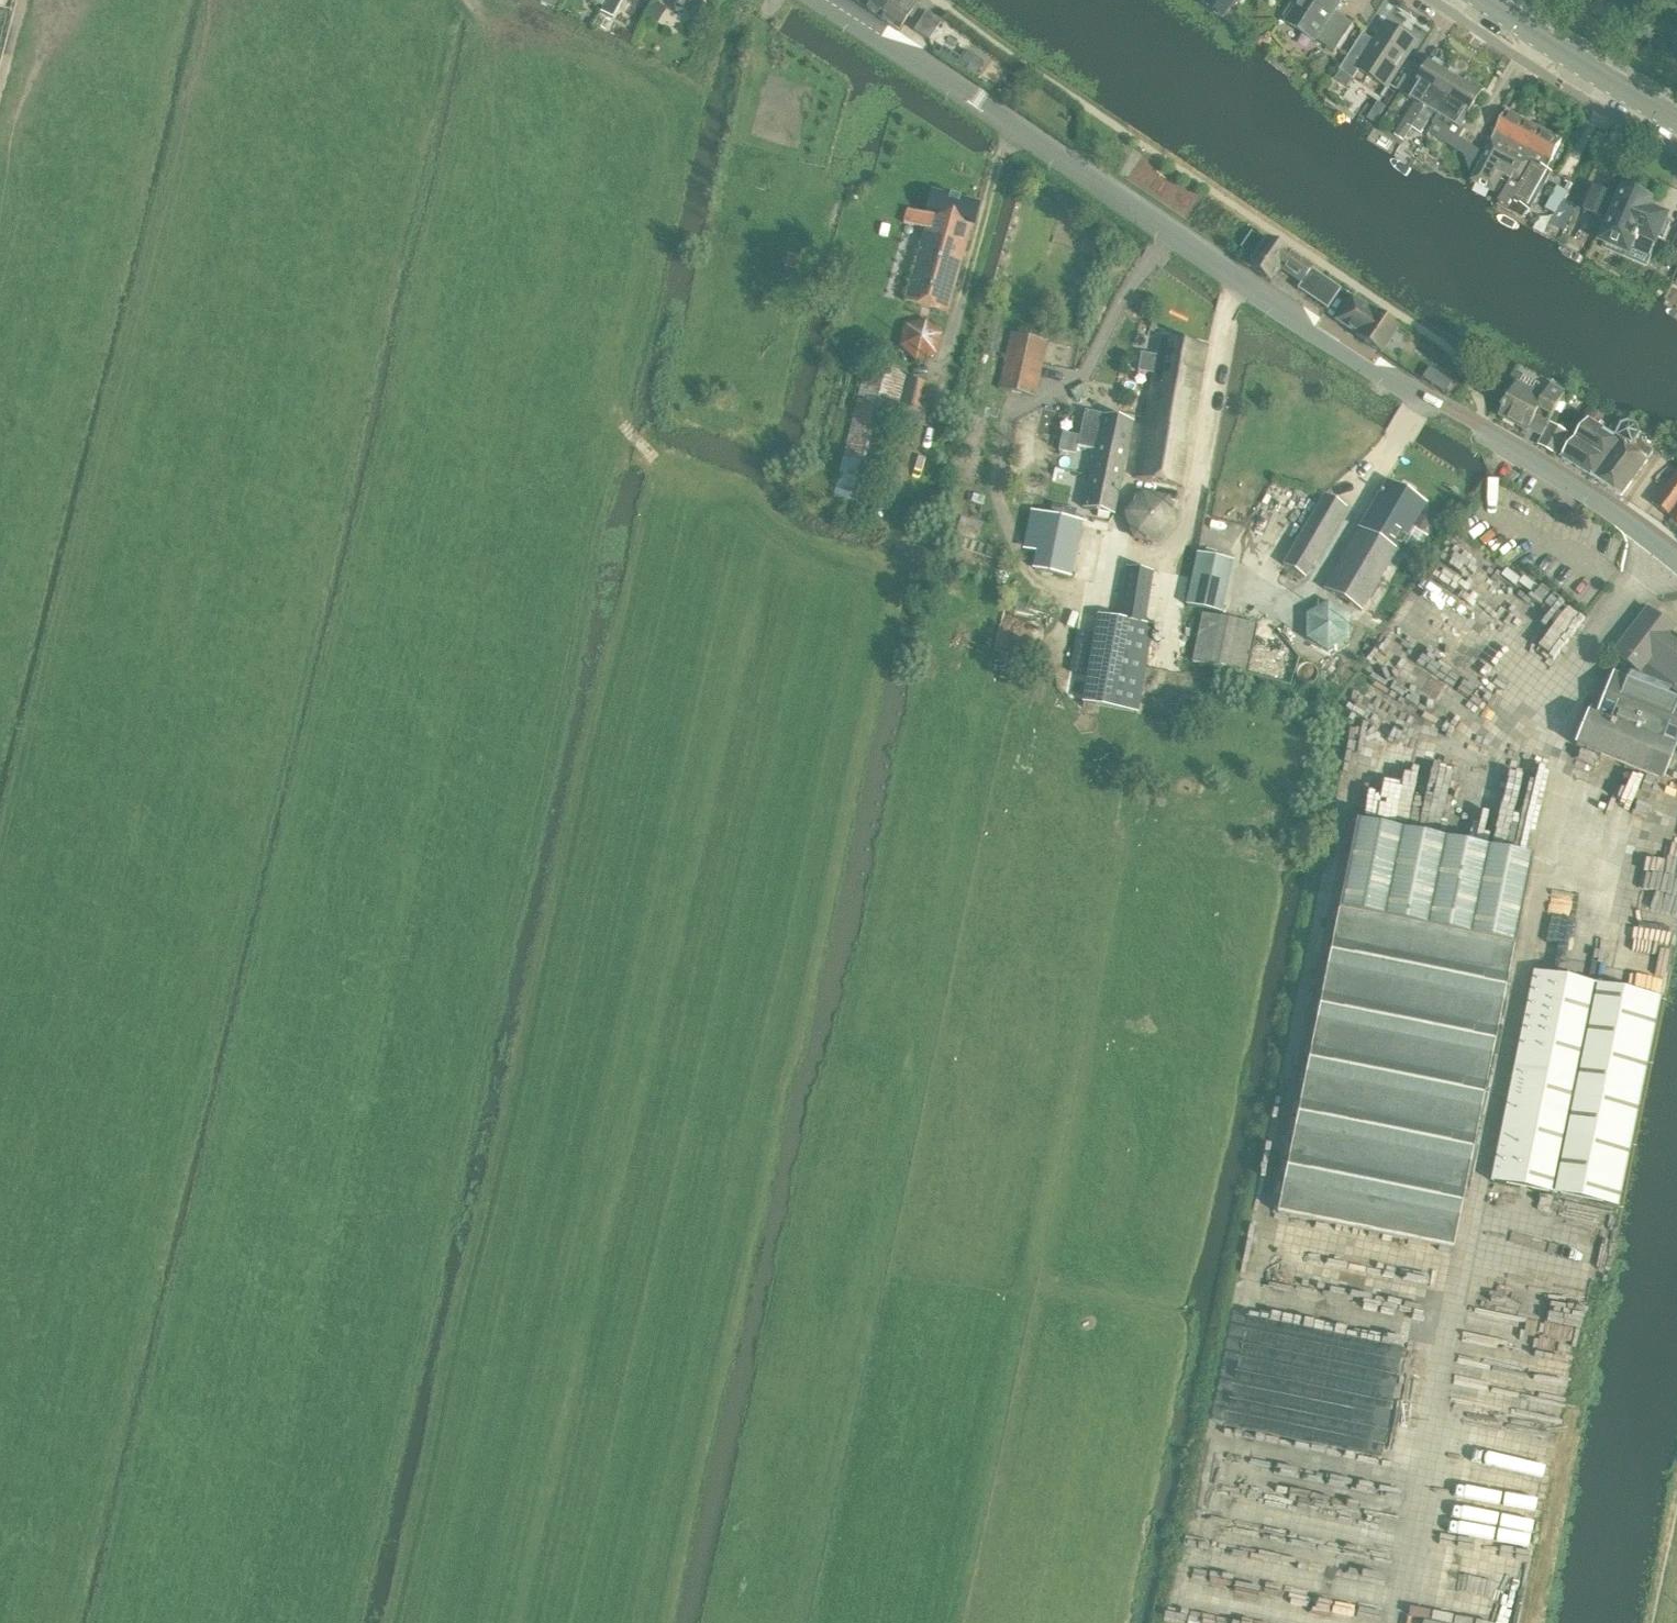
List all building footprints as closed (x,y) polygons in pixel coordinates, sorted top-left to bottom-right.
[(607,15),(611,18),(622,0),(608,0),(601,12),(607,15)] [(703,6),(702,0),(667,0),(667,1),(674,5),(675,13),(703,6)] [(891,0),(863,0),(860,5),(879,18),(891,0)] [(918,0),(891,0),(879,18),(898,31),(918,0)] [(1233,0),(1209,0),(1206,4),(1222,16),(1233,0)] [(1296,9),(1292,6),(1284,18),(1288,21),(1287,23),(1315,42),(1316,40),(1335,53),(1354,24),(1353,24),(1351,27),(1333,15),(1343,0),(1302,0),(1296,9)] [(666,9),(655,2),(647,16),(658,23),(666,9)] [(928,40),(941,22),(926,12),(913,31),(928,40)] [(1389,86),(1417,44),(1387,25),(1372,48),(1360,41),(1340,71),(1354,80),(1361,68),(1389,86)] [(973,80),(984,65),(966,53),(956,68),(973,80)] [(1413,129),(1414,130),(1422,116),(1419,114),(1422,110),(1425,112),(1427,108),(1448,71),(1432,62),(1432,61),(1417,87),(1416,87),(1409,98),(1416,103),(1394,136),(1404,143),(1413,129)] [(1443,117),(1464,80),(1448,71),(1427,108),(1425,112),(1422,110),(1419,114),(1422,116),(1414,130),(1422,134),(1434,112),(1439,115),(1443,117)] [(1463,128),(1484,91),(1464,80),(1443,117),(1439,115),(1433,124),(1445,131),(1441,138),(1482,161),(1471,180),(1494,193),(1503,177),(1504,178),(1505,176),(1520,185),(1533,162),(1491,140),(1490,141),(1492,143),(1485,155),(1460,140),(1466,129),(1463,128)] [(1547,170),(1563,143),(1507,111),(1491,140),(1533,162),(1547,170)] [(1524,217),(1549,172),(1547,170),(1533,162),(1520,185),(1519,187),(1511,182),(1504,194),(1503,194),(1499,203),(1524,217)] [(1603,219),(1614,197),(1595,189),(1585,211),(1603,219)] [(1649,209),(1652,201),(1626,189),(1619,205),(1614,203),(1606,221),(1611,224),(1603,242),(1606,244),(1604,249),(1623,258),(1626,252),(1629,254),(1632,247),(1651,255),(1656,244),(1657,244),(1659,238),(1664,240),(1670,225),(1665,224),(1668,217),(1649,209)] [(972,228),(979,205),(932,192),(926,216),(908,211),(904,224),(925,230),(905,302),(947,314),(971,228),(972,228)] [(1265,244),(1251,235),(1241,249),(1255,259),(1249,267),(1272,282),(1281,268),(1303,284),(1298,291),(1327,311),(1341,292),(1268,241),(1265,244)] [(787,254),(783,267),(793,270),(797,257),(787,254)] [(1373,312),(1352,298),(1336,321),(1357,335),(1356,337),(1381,354),(1398,329),(1373,312)] [(1006,356),(998,390),(1035,398),(1048,342),(1011,334),(1006,356)] [(1183,488),(1207,348),(1159,340),(1157,357),(1141,354),(1138,372),(1154,375),(1136,480),(1183,488)] [(866,365),(833,498),(870,508),(890,422),(896,423),(899,412),(920,417),(928,385),(905,379),(899,374),(866,365)] [(1443,393),(1451,382),(1443,376),(1435,388),(1443,393)] [(1518,387),(1502,416),(1529,430),(1537,415),(1551,423),(1565,395),(1566,395),(1552,388),(1548,394),(1538,389),(1541,384),(1524,376),(1518,387)] [(1114,515),(1134,422),(1103,416),(1085,412),(1079,439),(1065,436),(1061,453),(1075,456),(1077,447),(1096,451),(1083,509),(1114,515)] [(1609,434),(1589,421),(1564,459),(1596,480),(1618,448),(1613,445),(1619,432),(1613,428),(1609,434)] [(1622,498),(1623,497),(1653,453),(1637,442),(1640,435),(1638,427),(1630,423),(1622,426),(1619,432),(1613,445),(1618,448),(1596,480),(1622,498)] [(1557,456),(1569,434),(1551,424),(1538,446),(1557,456)] [(1655,505),(1673,520),(1676,514),(1676,477),(1655,505)] [(1418,553),(1427,537),(1411,528),(1425,504),(1387,482),(1323,590),(1362,613),(1402,543),(1418,553)] [(1160,544),(1177,524),(1168,499),(1141,494),(1124,514),(1133,539),(1160,544)] [(1305,579),(1345,509),(1323,497),(1283,566),(1305,579)] [(1222,615),(1234,564),(1197,556),(1186,607),(1222,615)] [(1096,617),(1082,703),(1137,711),(1151,625),(1144,624),(1152,573),(1126,569),(1118,620),(1096,617)] [(1327,654),(1349,641),(1349,615),(1327,602),(1305,615),(1305,641),(1327,654)] [(1670,634),(1672,631),(1647,612),(1615,653),(1640,673),(1645,667),(1676,692),(1676,640),(1670,634)] [(1244,674),(1254,625),(1202,614),(1192,663),(1244,674)] [(1676,740),(1676,700),(1614,675),(1599,713),(1591,710),(1588,717),(1673,751),(1676,740)] [(1661,781),(1673,751),(1588,717),(1576,747),(1661,781)] [(1454,1250),(1533,861),(1355,825),(1277,1214),(1454,1250)] [(1616,1207),(1659,998),(1533,973),(1491,1182),(1616,1207)]
